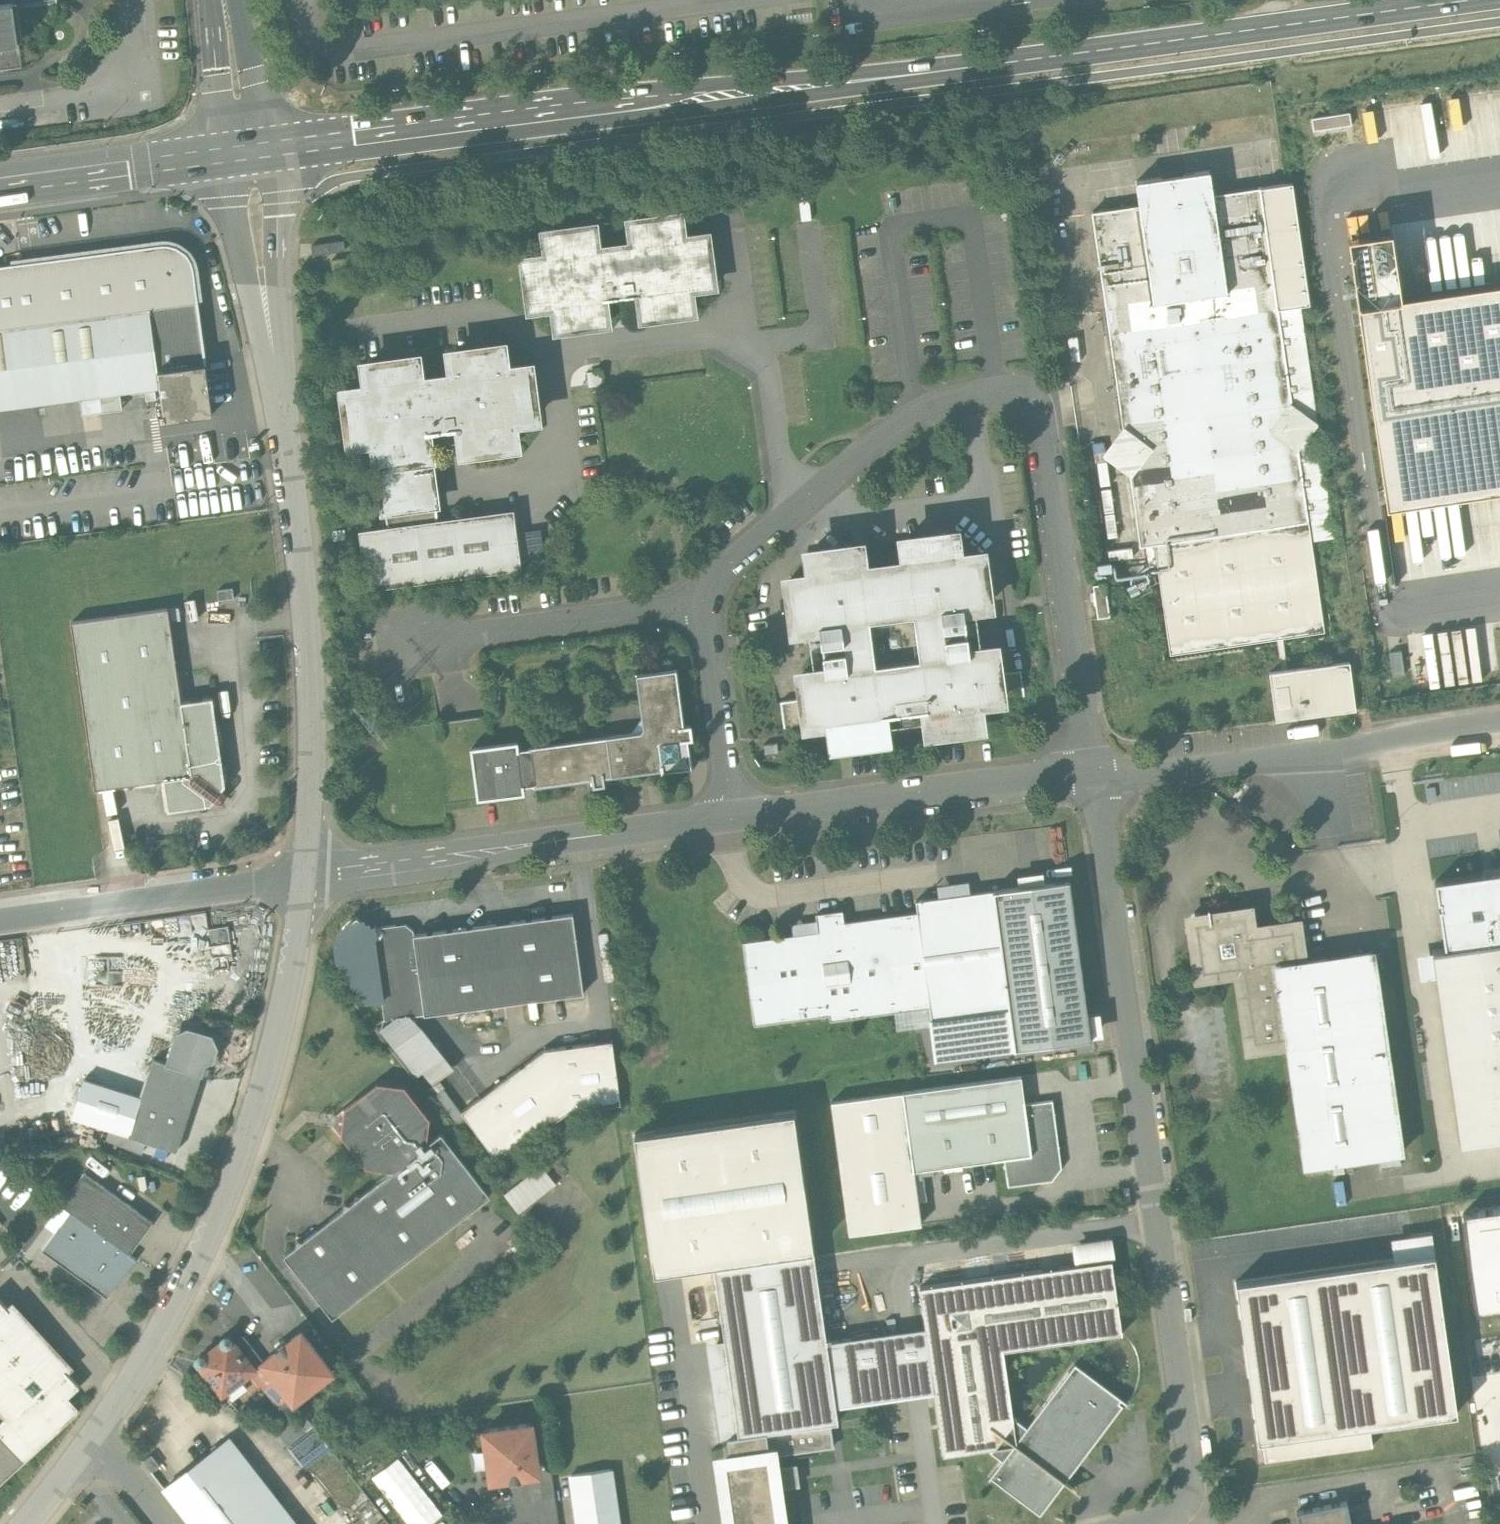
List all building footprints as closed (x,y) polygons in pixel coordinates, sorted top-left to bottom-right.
[(22,68),(14,10),(57,4),(57,0),(0,0),(0,71),(22,68)] [(1209,172),(1136,183),(1140,206),(1091,213),(1123,428),(1103,453),(1130,474),(1141,547),(1155,545),(1170,656),(1324,633),(1312,544),(1335,540),(1300,306),(1309,304),(1292,183),(1213,195),(1209,172)] [(636,247),(596,252),(593,228),(547,235),(550,258),(527,262),(533,308),(556,304),(560,330),(606,324),(602,298),(642,293),(646,319),(692,312),(689,287),(712,284),(707,239),(682,242),(678,217),(633,223),(636,247)] [(1392,232),(1348,238),(1358,306),(1401,300),(1392,232)] [(0,267),(0,411),(80,399),(80,401),(120,395),(145,392),(146,401),(156,400),(155,390),(160,390),(158,371),(205,365),(206,365),(194,269),(192,262),(188,255),(186,253),(179,248),(176,246),(168,244),(161,244),(0,267)] [(1358,306),(1387,511),(1499,495),(1499,286),(1401,300),(1358,306)] [(413,362),(367,369),(370,392),(347,395),(353,442),(376,439),(389,533),(363,536),(370,588),(515,568),(508,517),(435,527),(423,433),(463,427),(466,451),(512,445),(509,421),(533,418),(526,371),(503,374),(499,351),(453,357),(456,380),(416,386),(413,362)] [(205,365),(158,371),(160,390),(164,415),(161,416),(162,420),(164,420),(164,421),(212,414),(205,365)] [(120,395),(80,401),(82,415),(122,410),(120,395)] [(907,566),(862,572),(859,549),(809,555),(813,579),(789,582),(796,632),(819,629),(825,673),(801,677),(808,726),(832,723),(835,747),(884,740),(881,716),(927,710),(930,734),(979,728),(976,704),(1000,701),(994,651),(969,654),(963,608),(988,605),(981,556),(957,559),(953,534),(904,542),(907,566)] [(1152,574),(1127,588),(1131,596),(1157,583),(1152,574)] [(1104,583),(1091,585),(1096,618),(1108,616),(1104,583)] [(233,589),(218,591),(219,601),(235,599),(233,589)] [(168,609),(72,623),(96,791),(164,781),(169,812),(211,805),(214,801),(218,804),(222,804),(228,797),(227,794),(223,790),(226,786),(213,698),(182,702),(168,609)] [(1350,662),(1270,672),(1276,720),(1357,710),(1350,662)] [(643,715),(631,733),(568,741),(530,746),(531,749),(518,751),(517,743),(492,747),(471,750),(478,798),(478,801),(524,794),(524,792),(523,786),(535,785),(536,786),(574,781),(592,779),(593,786),(605,785),(604,777),(662,769),(663,773),(665,772),(664,761),(673,759),(680,750),(679,739),(693,737),(692,724),(684,725),(677,668),(638,673),(643,715)] [(488,717),(437,724),(448,802),(478,798),(471,750),(492,747),(488,717)] [(567,737),(517,743),(518,751),(531,749),(530,746),(568,741),(567,737)] [(778,744),(763,746),(764,755),(779,753),(778,744)] [(535,785),(523,786),(524,792),(575,785),(574,781),(536,786),(535,785)] [(1008,882),(1033,879),(1031,870),(1007,874),(1008,882)] [(1499,943),(1499,873),(1494,873),(1435,881),(1438,903),(1440,902),(1441,908),(1439,908),(1444,950),(1499,943)] [(1069,880),(997,889),(993,890),(1009,1009),(1014,1049),(1089,1039),(1090,1039),(1091,1038),(1091,1037),(1089,1037),(1087,1016),(1088,1016),(1088,1014),(1086,1014),(1084,994),(1085,994),(1085,992),(1083,992),(1081,972),(1082,971),(1082,970),(1080,970),(1078,949),(1079,949),(1079,947),(1077,947),(1075,927),(1076,927),(1076,925),(1074,925),(1072,905),(1073,905),(1073,903),(1071,903),(1069,882),(1070,882),(1070,880),(1069,880)] [(917,912),(844,922),(856,1017),(930,1007),(931,1019),(1009,1009),(993,890),(916,900),(917,912)] [(1250,908),(1188,917),(1197,980),(1236,974),(1248,1055),(1289,1049),(1277,966),(1304,962),(1298,921),(1253,928),(1250,908)] [(842,910),(815,914),(818,933),(743,942),(754,1025),(829,1015),(830,1020),(856,1017),(844,922),(842,910)] [(572,913),(414,934),(413,930),(405,924),(379,927),(375,923),(369,931),(373,935),(384,1021),(583,995),(572,913)] [(1433,952),(1460,1145),(1499,1140),(1499,943),(1444,950),(1433,952)] [(1304,962),(1277,966),(1289,1049),(1306,1168),(1401,1154),(1372,953),(1343,957),(1304,962)] [(1009,1009),(931,1019),(937,1059),(1014,1049),(1009,1009)] [(177,1035),(168,1063),(154,1059),(130,1136),(178,1151),(206,1063),(214,1059),(217,1048),(210,1036),(187,1029),(177,1035)] [(543,1051),(461,1113),(499,1163),(569,1111),(620,1104),(610,1043),(543,1051)] [(1021,1076),(903,1092),(913,1171),(1004,1159),(1031,1155),(1025,1104),(1021,1076)] [(405,1086),(377,1082),(334,1116),(333,1127),(366,1169),(391,1172),(427,1144),(430,1118),(405,1086)] [(921,1225),(913,1171),(903,1092),(831,1102),(849,1234),(921,1225)] [(1031,1155),(1004,1159),(1008,1186),(1043,1182),(1060,1159),(1052,1100),(1025,1104),(1031,1155)] [(793,1111),(634,1134),(654,1273),(713,1265),(714,1269),(814,1255),(793,1111)] [(391,1172),(361,1196),(356,1195),(355,1201),(349,1205),(344,1205),(343,1210),(303,1242),(296,1241),(296,1247),(284,1257),(334,1320),(490,1196),(441,1133),(427,1144),(391,1172)] [(542,1166),(505,1195),(520,1214),(557,1185),(542,1166)] [(84,1173),(61,1205),(70,1212),(129,1255),(152,1222),(84,1173)] [(1463,1214),(1476,1314),(1499,1310),(1499,1209),(1463,1214)] [(70,1212),(42,1251),(107,1298),(135,1259),(129,1255),(70,1212)] [(1431,1233),(1391,1238),(1394,1260),(1434,1254),(1431,1233)] [(1108,1239),(1080,1243),(1082,1262),(1111,1258),(1108,1239)] [(1394,1260),(1235,1282),(1258,1441),(1262,1441),(1369,1426),(1457,1413),(1434,1254),(1394,1260)] [(814,1255),(714,1269),(738,1436),(766,1432),(766,1433),(830,1424),(838,1422),(834,1399),(933,1385),(943,1456),(992,1449),(989,1452),(1002,1461),(1027,1428),(1014,1418),(1013,1420),(1003,1351),(1122,1334),(1111,1260),(919,1288),(926,1335),(827,1349),(814,1255)] [(0,1428),(0,1466),(7,1473),(75,1411),(65,1400),(80,1387),(65,1372),(69,1368),(12,1307),(9,1311),(0,1301),(0,1409),(9,1419),(0,1428)] [(301,1333),(287,1344),(285,1342),(275,1349),(277,1351),(263,1362),(294,1402),(331,1372),(301,1333)] [(223,1339),(222,1341),(223,1343),(204,1357),(202,1357),(201,1356),(199,1357),(198,1358),(197,1359),(197,1360),(197,1362),(222,1394),(253,1369),(251,1367),(234,1344),(229,1338),(228,1337),(226,1337),(225,1337),(223,1338),(223,1339)] [(261,1359),(243,1337),(234,1344),(251,1367),(261,1359)] [(1002,1461),(990,1477),(1040,1515),(1122,1405),(1118,1402),(1121,1398),(1075,1364),(1002,1461)] [(830,1424),(766,1433),(766,1432),(738,1436),(727,1438),(731,1462),(770,1456),(770,1457),(834,1448),(830,1424)] [(531,1425),(484,1431),(491,1481),(509,1478),(509,1481),(521,1479),(521,1477),(538,1474),(531,1425)] [(1369,1426),(1262,1441),(1265,1462),(1372,1447),(1369,1426)] [(314,1428),(289,1448),(302,1464),(327,1444),(314,1428)] [(256,1477),(257,1476),(228,1439),(164,1489),(191,1523),(293,1523),(256,1477)] [(722,1463),(731,1523),(779,1523),(774,1488),(777,1487),(779,1485),(779,1484),(783,1483),(782,1473),(778,1473),(777,1472),(775,1471),(772,1470),(770,1457),(770,1456),(731,1462),(722,1463)] [(611,1469),(571,1475),(576,1514),(616,1508),(611,1469)] [(1296,1510),(1299,1523),(1351,1523),(1346,1500),(1296,1510)] [(576,1514),(578,1523),(619,1523),(616,1508),(576,1514)]
